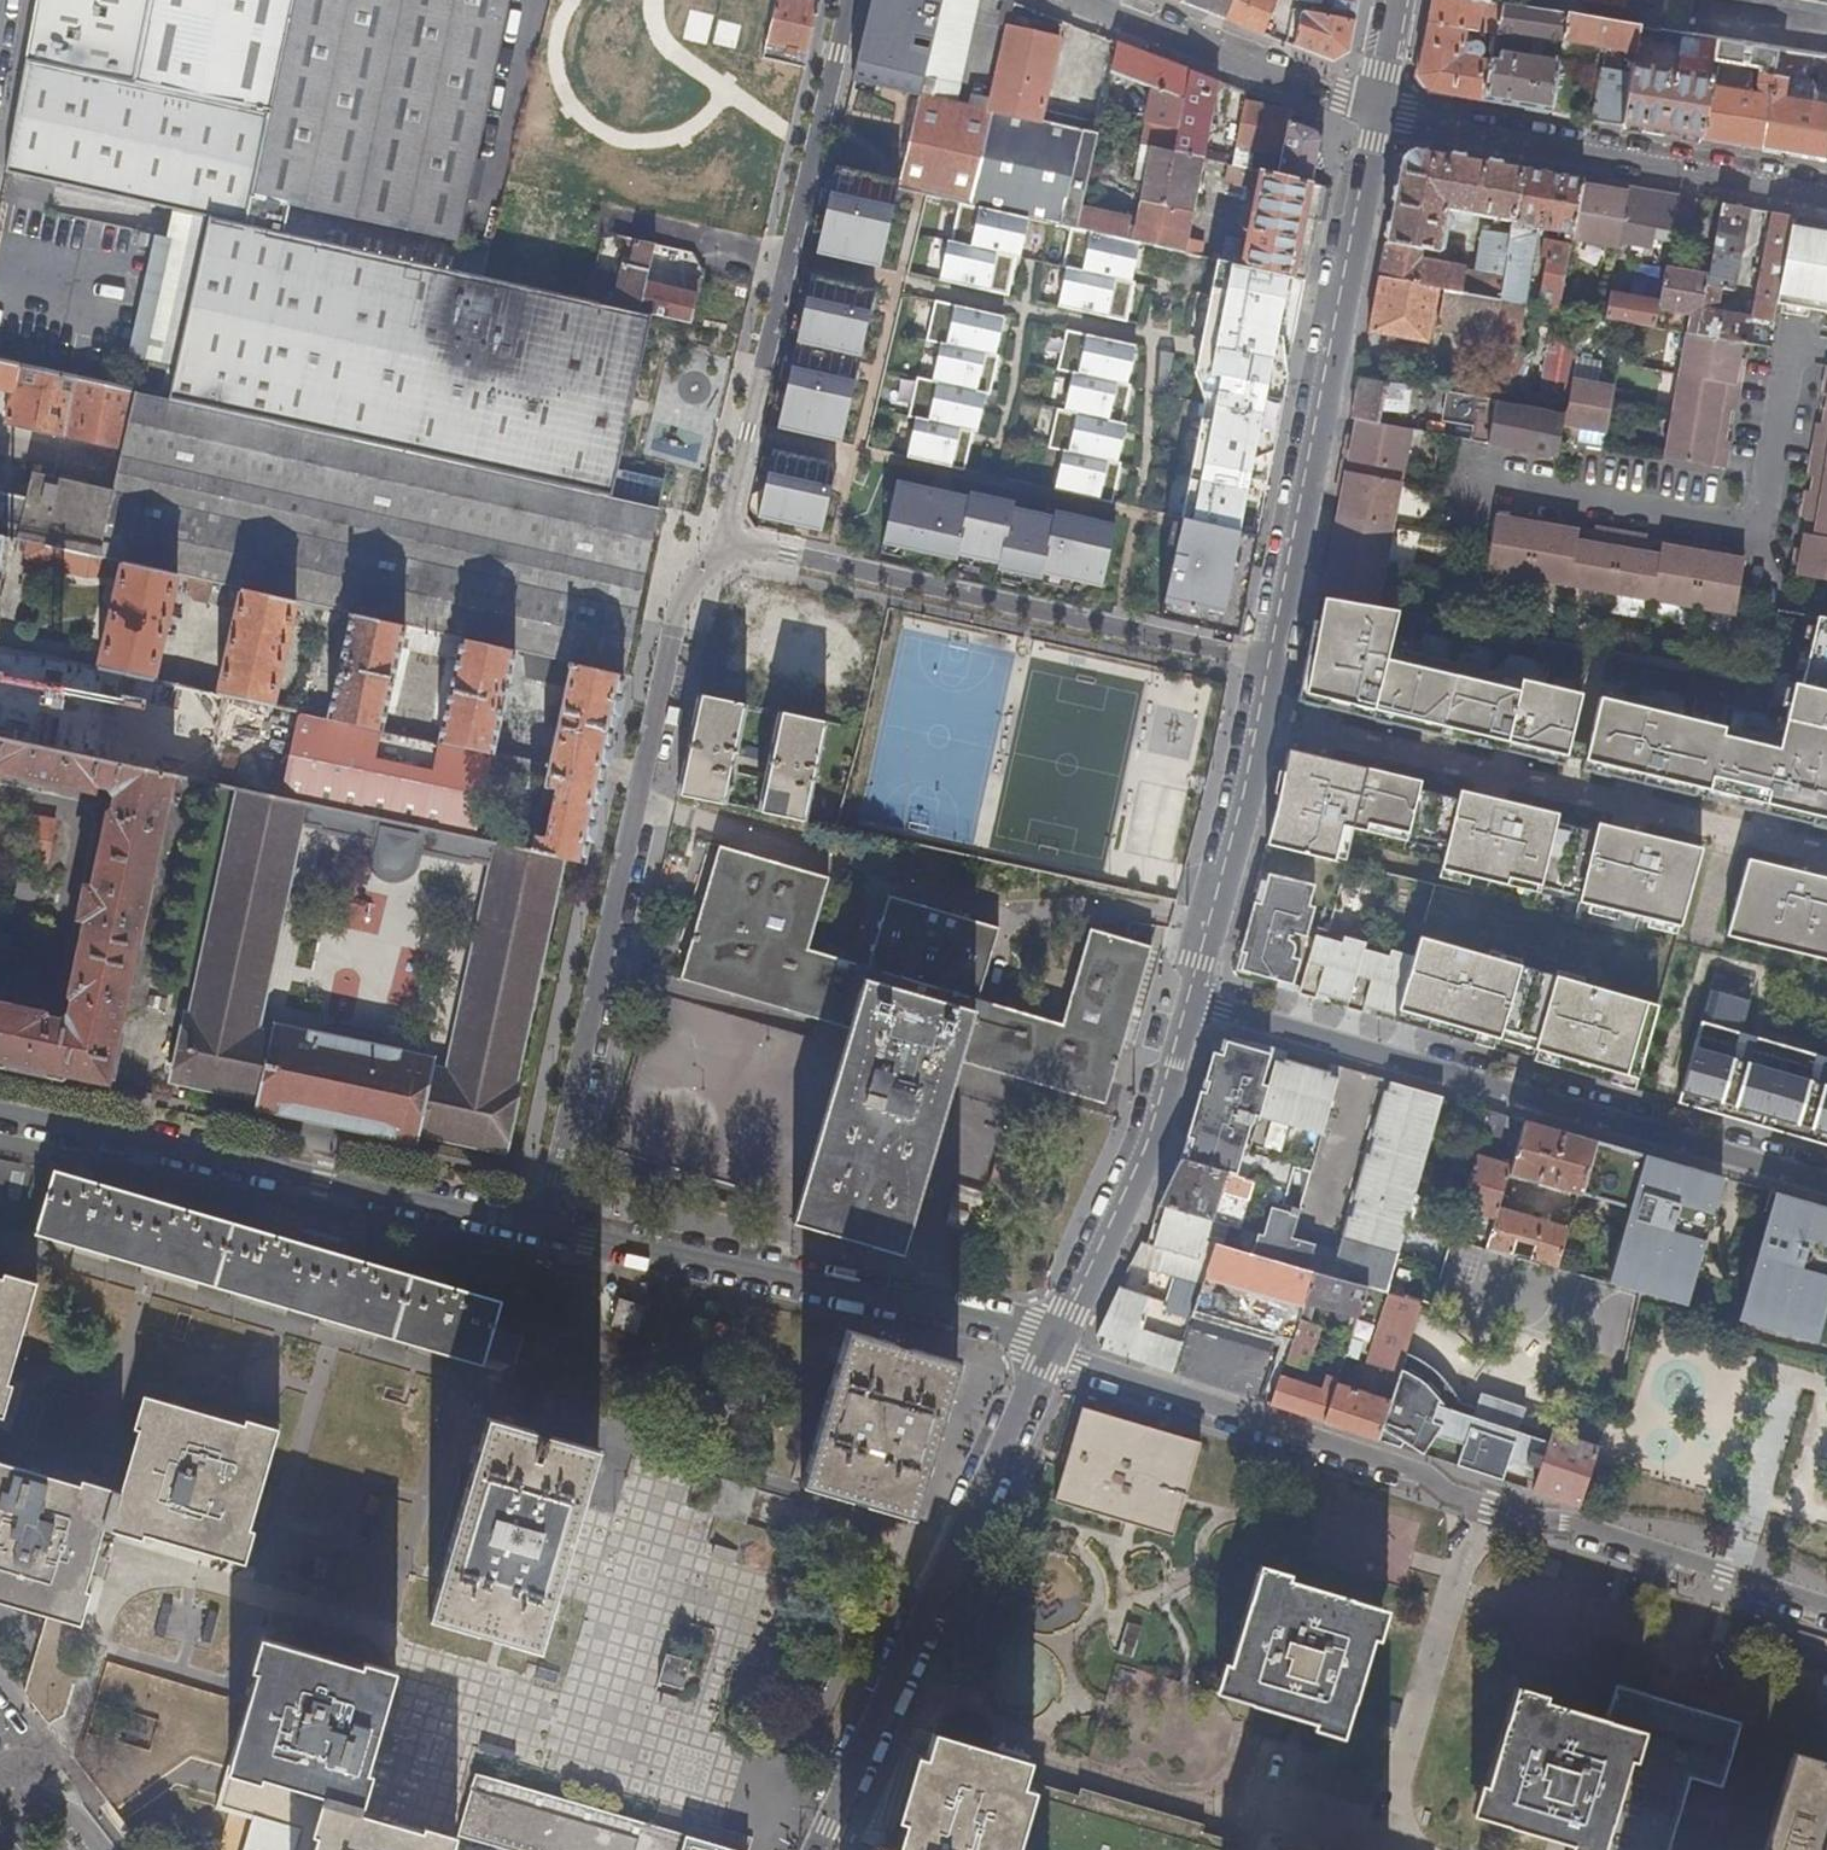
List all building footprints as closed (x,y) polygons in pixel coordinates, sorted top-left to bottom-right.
[(26,62),(137,84),(153,0),(38,0),(26,62)] [(137,84),(270,113),(293,0),(153,0),(137,84)] [(270,113),(246,225),(396,258),(414,262),(422,232),(460,240),(511,0),(293,0),(270,113)] [(806,68),(821,4),(805,0),(778,0),(765,59),(784,63),(806,68)] [(925,78),(958,85),(978,0),(943,0),(925,78)] [(1180,2),(1229,21),(1237,0),(1180,0),(1180,2)] [(1264,34),(1277,0),(1237,0),(1229,21),(1264,34)] [(1360,0),(1328,0),(1325,16),(1305,11),(1301,14),(1295,46),(1333,61),(1350,54),(1360,0)] [(1478,0),(1433,0),(1418,76),(1428,91),(1483,101),(1491,60),(1479,57),(1483,53),(1483,51),(1483,46),(1480,42),(1476,40),(1474,40),(1470,41),(1471,36),(1469,34),(1466,33),(1467,28),(1478,29),(1478,31),(1497,34),(1497,33),(1503,4),(1502,4),(1490,2),(1478,0)] [(1826,16),(1826,0),(1732,0),(1826,16)] [(1502,2),(1502,4),(1503,4),(1497,33),(1564,43),(1569,13),(1502,2)] [(1561,56),(1552,112),(1582,117),(1592,62),(1578,60),(1582,44),(1635,52),(1636,48),(1640,24),(1639,23),(1569,13),(1564,43),(1561,56)] [(1010,26),(989,111),(1040,122),(1042,110),(1059,38),(1010,26)] [(1719,40),(1708,38),(1704,60),(1680,56),(1678,71),(1647,66),(1650,51),(1636,48),(1635,52),(1632,72),(1623,124),(1701,138),(1714,71),(1715,61),(1719,40)] [(1773,76),(1777,50),(1719,40),(1715,61),(1759,69),(1756,85),(1759,94),(1745,92),(1746,85),(1736,83),(1737,75),(1714,71),(1701,138),(1760,148),(1773,76)] [(1173,152),(1178,127),(1184,101),(1190,70),(1119,43),(1112,73),(1149,87),(1143,119),(1148,120),(1141,145),(1173,152)] [(1493,50),(1491,60),(1499,61),(1501,52),(1493,50)] [(1491,60),(1483,101),(1552,112),(1561,56),(1553,54),(1552,60),(1501,52),(1499,61),(1491,60)] [(1824,57),(1819,88),(1826,90),(1826,58),(1824,57)] [(6,172),(209,217),(246,225),(270,113),(137,84),(26,62),(6,172)] [(1592,119),(1623,124),(1632,72),(1603,67),(1592,119)] [(1173,152),(1203,159),(1214,162),(1215,154),(1204,152),(1219,81),(1190,70),(1184,101),(1178,127),(1173,152)] [(1825,105),(1812,102),(1813,91),(1809,82),(1799,80),(1800,73),(1794,72),(1790,99),(1783,98),(1786,78),(1773,76),(1760,148),(1826,160),(1826,94),(1825,105)] [(925,78),(921,95),(953,103),(958,85),(925,78)] [(902,179),(899,189),(1077,229),(1082,209),(1098,135),(1040,122),(989,111),(953,103),(921,95),(902,179)] [(1290,122),(1291,114),(1245,104),(1236,146),(1283,155),(1290,122)] [(1042,110),(1040,122),(1098,135),(1100,124),(1042,110)] [(1282,177),(1312,184),(1321,141),(1317,132),(1290,122),(1283,155),(1282,161),(1291,163),(1289,171),(1283,170),(1282,177)] [(1131,220),(1127,240),(1154,246),(1200,257),(1204,242),(1187,239),(1203,159),(1173,152),(1141,145),(1137,165),(1147,167),(1136,221),(1131,220)] [(1379,275),(1439,288),(1446,289),(1501,300),(1512,235),(1484,231),(1476,271),(1463,269),(1459,265),(1422,258),(1424,250),(1438,252),(1443,249),(1447,230),(1455,220),(1471,223),(1473,215),(1515,222),(1524,168),(1418,149),(1401,160),(1379,275)] [(1249,187),(1252,171),(1232,166),(1229,165),(1226,182),(1249,187)] [(899,189),(902,179),(837,166),(824,229),(888,242),(899,189)] [(1583,178),(1524,168),(1515,222),(1512,235),(1501,300),(1525,305),(1539,227),(1574,233),(1582,184),(1583,178)] [(1293,277),(1306,280),(1324,187),(1312,184),(1282,177),(1258,172),(1244,242),(1227,237),(1225,245),(1224,245),(1221,261),(1293,277)] [(1619,249),(1620,242),(1630,186),(1609,183),(1608,190),(1603,189),(1603,188),(1582,184),(1574,233),(1572,241),(1619,249)] [(1630,186),(1620,242),(1654,247),(1657,228),(1674,231),(1680,195),(1630,186)] [(1690,237),(1697,198),(1680,195),(1674,231),(1673,235),(1690,237)] [(1736,290),(1751,207),(1723,202),(1709,274),(1707,285),(1736,290)] [(959,242),(1025,258),(1029,259),(1037,220),(967,205),(959,242)] [(1082,209),(1077,229),(1127,240),(1131,220),(1126,219),(1082,209)] [(1770,347),(1773,329),(1775,316),(1778,303),(1790,233),(1793,215),(1767,210),(1765,222),(1771,223),(1755,318),(1719,312),(1722,294),(1707,291),(1698,335),(1742,342),(1770,347)] [(265,419),(470,465),(612,496),(652,314),(640,311),(614,305),(599,302),(589,300),(480,277),(414,262),(396,258),(246,225),(209,217),(168,397),(265,419)] [(1068,267),(1072,268),(1145,284),(1154,246),(1127,240),(1077,229),(1068,267)] [(1778,303),(1826,311),(1826,307),(1826,240),(1790,233),(1778,303)] [(614,305),(640,311),(647,284),(654,257),(655,252),(656,245),(638,240),(635,248),(631,266),(623,264),(614,305)] [(1560,312),(1560,310),(1565,284),(1572,245),(1545,240),(1542,255),(1548,257),(1539,309),(1560,312)] [(1025,258),(959,242),(955,242),(946,279),(1016,295),(1025,258)] [(628,246),(623,264),(631,266),(635,248),(628,246)] [(845,445),(883,268),(819,254),(781,431),(845,445)] [(1221,261),(1217,260),(1196,367),(1200,398),(1174,516),(1190,520),(1256,535),(1286,380),(1282,338),(1293,277),(1221,261)] [(1688,333),(1698,335),(1707,291),(1707,285),(1709,274),(1667,266),(1660,302),(1659,308),(1692,314),(1688,333)] [(1149,285),(1145,284),(1072,268),(1064,306),(1141,323),(1149,285)] [(1379,275),(1369,331),(1429,342),(1439,288),(1379,275)] [(640,311),(652,314),(694,323),(700,295),(647,284),(640,311)] [(592,285),(589,300),(599,302),(603,287),(592,285)] [(1465,333),(1495,338),(1501,300),(1446,289),(1438,328),(1465,333)] [(1656,327),(1659,308),(1660,302),(1610,294),(1606,318),(1656,327)] [(932,343),(936,344),(1009,359),(1018,322),(941,305),(932,343)] [(1050,369),(1054,370),(1127,386),(1136,348),(1059,331),(1050,369)] [(1462,349),(1492,355),(1495,338),(1465,333),(1462,349)] [(1740,385),(1744,366),(1736,365),(1737,359),(1738,360),(1742,342),(1698,335),(1688,333),(1681,374),(1740,385)] [(1562,388),(1569,342),(1546,338),(1538,384),(1562,388)] [(936,344),(928,382),(1001,398),(1005,399),(1013,360),(1009,359),(936,344)] [(625,677),(660,509),(470,465),(265,419),(168,397),(128,389),(0,360),(0,385),(13,388),(5,423),(123,450),(114,490),(103,487),(88,555),(177,575),(190,578),(296,602),(303,604),(324,608),(344,613),(352,615),(516,652),(525,654),(625,677)] [(1131,387),(1127,386),(1054,370),(1046,408),(1119,424),(1123,425),(1131,387)] [(1737,403),(1740,385),(1681,374),(1673,416),(1728,426),(1731,408),(1730,408),(1731,402),(1737,403)] [(1573,375),(1568,404),(1562,434),(1580,438),(1581,436),(1586,437),(1585,444),(1603,447),(1615,383),(1573,375)] [(1352,419),(1357,420),(1379,424),(1382,407),(1408,411),(1413,389),(1386,384),(1387,383),(1360,378),(1352,419)] [(915,419),(919,420),(992,436),(1001,398),(928,382),(924,381),(915,419)] [(1488,443),(1556,455),(1559,440),(1564,416),(1434,392),(1430,413),(1491,423),(1488,443)] [(1110,462),(1119,424),(1046,408),(1042,407),(1033,445),(1038,446),(1110,462)] [(1825,427),(1826,427),(1825,432),(1819,431),(1815,450),(1826,452),(1826,415),(1825,427)] [(1725,443),(1728,426),(1673,416),(1665,459),(1725,470),(1729,450),(1723,448),(1723,443),(1725,443)] [(996,437),(992,436),(919,420),(911,458),(988,475),(996,437)] [(1347,442),(1344,459),(1404,470),(1412,430),(1379,424),(1357,420),(1354,438),(1356,438),(1355,444),(1347,442)] [(1115,463),(1110,462),(1038,446),(1029,484),(1106,501),(1115,463)] [(1815,450),(1812,468),(1819,470),(1818,475),(1816,475),(1813,493),(1808,492),(1807,500),(1826,504),(1826,452),(1815,450)] [(839,464),(777,451),(761,519),(825,534),(839,464)] [(1402,481),(1342,469),(1339,487),(1346,488),(1345,493),(1343,493),(1340,511),(1394,521),(1402,481)] [(28,542),(88,555),(103,487),(33,472),(26,497),(0,492),(0,535),(9,537),(28,542)] [(977,501),(901,483),(886,547),(962,565),(963,560),(1003,569),(1002,575),(1047,585),(1048,580),(1107,594),(1122,530),(1063,515),(1062,521),(1017,510),(1018,505),(978,496),(977,501)] [(1807,500),(1805,510),(1811,511),(1811,516),(1809,516),(1806,534),(1826,538),(1826,504),(1807,500)] [(1340,511),(1334,509),(1331,527),(1390,539),(1394,521),(1340,511)] [(1496,518),(1489,556),(1530,564),(1538,519),(1520,516),(1519,523),(1513,522),(1513,521),(1496,518)] [(1538,519),(1530,564),(1539,565),(1573,571),(1580,532),(1562,529),(1561,530),(1556,529),(1557,522),(1538,519)] [(1256,535),(1190,520),(1167,624),(1237,639),(1256,535)] [(1390,539),(1331,527),(1331,528),(1338,529),(1336,535),(1335,535),(1331,552),(1386,562),(1390,539)] [(1573,571),(1614,579),(1622,533),(1603,530),(1602,537),(1596,536),(1596,534),(1580,532),(1573,571)] [(1614,579),(1655,586),(1662,545),(1644,542),(1644,544),(1639,543),(1640,536),(1622,533),(1614,579)] [(1806,534),(1803,551),(1804,551),(1803,557),(1796,555),(1793,574),(1826,580),(1826,538),(1806,534)] [(9,537),(0,535),(0,610),(9,537)] [(100,668),(154,679),(177,575),(88,555),(28,542),(24,558),(44,567),(87,576),(108,577),(110,569),(122,572),(100,668)] [(1655,586),(1696,594),(1704,546),(1686,543),(1685,551),(1679,550),(1680,548),(1662,545),(1655,586)] [(1696,594),(1738,601),(1745,559),(1728,556),(1727,558),(1722,557),(1723,549),(1705,546),(1704,546),(1696,594)] [(1377,606),(1386,562),(1331,552),(1328,569),(1330,570),(1329,575),(1322,574),(1317,596),(1377,606)] [(1530,564),(1489,556),(1486,568),(1527,575),(1530,564)] [(1530,564),(1527,575),(1536,577),(1539,565),(1530,564)] [(1573,571),(1539,565),(1536,577),(1571,584),(1573,571)] [(1571,584),(1612,591),(1614,579),(1573,571),(1571,584)] [(218,693),(273,705),(296,602),(190,578),(191,595),(197,601),(228,608),(232,607),(233,600),(240,601),(218,693)] [(1612,591),(1653,599),(1655,586),(1614,579),(1612,591)] [(1655,586),(1653,599),(1694,606),(1696,594),(1655,586)] [(1736,614),(1738,601),(1696,594),(1694,606),(1736,614)] [(1317,596),(1297,701),(1568,766),(1584,686),(1390,648),(1398,611),(1377,606),(1317,596)] [(309,622),(320,625),(324,608),(303,604),(309,622)] [(324,608),(320,625),(330,627),(344,613),(324,608)] [(516,652),(352,615),(330,716),(301,709),(300,711),(281,796),(475,837),(516,652)] [(1821,616),(1804,685),(1797,683),(1783,741),(1603,698),(1585,770),(1826,828),(1826,618),(1821,616)] [(43,700),(51,658),(27,652),(26,655),(0,650),(0,691),(43,700)] [(585,862),(625,677),(525,654),(528,677),(561,685),(564,673),(569,675),(550,763),(554,764),(546,800),(554,801),(550,822),(551,823),(548,837),(539,835),(535,851),(563,857),(585,862)] [(83,709),(93,666),(58,659),(49,701),(83,709)] [(241,788),(281,796),(300,711),(273,705),(218,693),(154,679),(100,668),(85,736),(81,754),(174,773),(241,788)] [(701,692),(679,795),(725,805),(748,702),(701,692)] [(780,712),(758,811),(805,821),(827,722),(806,718),(780,712)] [(174,773),(81,754),(0,737),(0,771),(92,791),(95,789),(96,785),(110,788),(116,797),(113,811),(110,813),(94,888),(90,887),(86,889),(80,916),(82,920),(87,920),(71,996),(74,999),(71,1014),(61,1021),(48,1018),(46,1013),(0,1004),(0,1061),(106,1083),(109,1080),(120,1027),(118,1024),(116,1024),(120,1009),(121,1009),(124,1008),(163,824),(161,820),(160,820),(162,807),(167,804),(174,773)] [(1682,932),(1705,849),(1599,825),(1597,834),(1559,825),(1561,816),(1461,794),(1459,803),(1420,794),(1422,785),(1287,754),(1277,808),(1267,845),(1344,863),(1352,828),(1376,833),(1377,827),(1456,846),(1450,873),(1514,888),(1516,882),(1585,899),(1584,905),(1682,932)] [(563,857),(535,851),(533,851),(533,849),(475,837),(281,796),(241,788),(192,1017),(188,1016),(174,1080),(263,1099),(261,1106),(416,1139),(417,1131),(506,1150),(519,1086),(515,1085),(563,857)] [(45,842),(46,817),(30,816),(29,842),(45,842)] [(761,1215),(784,1221),(856,979),(971,1013),(959,1060),(1104,1102),(1148,949),(1093,933),(1064,1026),(976,1000),(997,929),(895,900),(873,969),(806,948),(825,881),(716,849),(676,984),(815,1025),(812,1035),(658,990),(611,1151),(766,1196),(761,1215)] [(1751,860),(1729,937),(1826,965),(1826,878),(1751,860)] [(1314,885),(1269,874),(1261,904),(1255,903),(1241,952),(1246,953),(1241,970),(1294,985),(1315,907),(1309,906),(1314,885)] [(1317,935),(1300,993),(1316,998),(1318,992),(1320,985),(1327,987),(1324,994),(1348,1002),(1347,1007),(1363,1012),(1365,1006),(1367,999),(1373,1001),(1371,1008),(1397,1016),(1415,957),(1392,950),(1391,956),(1366,949),(1367,943),(1346,936),(1344,943),(1317,935)] [(1397,1016),(1396,1021),(1635,1091),(1660,1007),(1420,937),(1415,957),(1397,1016)] [(856,979),(784,1221),(903,1254),(959,1060),(971,1013),(856,979)] [(1327,987),(1320,985),(1318,992),(1324,994),(1327,987)] [(1711,989),(1678,1103),(1826,1146),(1826,1057),(1741,1032),(1750,1000),(1711,989)] [(1373,1001),(1367,999),(1365,1006),(1371,1008),(1373,1001)] [(1189,1141),(1183,1162),(1238,1178),(1254,1183),(1254,1184),(1249,1198),(1241,1228),(1235,1248),(1316,1271),(1369,1287),(1389,1293),(1443,1097),(1390,1082),(1388,1090),(1384,1089),(1372,1134),(1375,1135),(1371,1152),(1367,1152),(1355,1198),(1358,1199),(1353,1216),(1350,1215),(1339,1257),(1315,1251),(1318,1243),(1294,1237),(1312,1171),(1250,1154),(1260,1117),(1322,1134),(1338,1078),(1328,1075),(1329,1072),(1286,1060),(1285,1064),(1260,1057),(1261,1053),(1225,1044),(1221,1057),(1215,1056),(1204,1095),(1199,1094),(1185,1140),(1189,1141)] [(1499,1147),(1508,1116),(1491,1111),(1482,1142),(1499,1147)] [(1510,1175),(1580,1196),(1580,1195),(1595,1141),(1525,1121),(1512,1168),(1510,1175)] [(1630,1209),(1647,1157),(1595,1141),(1580,1195),(1630,1209)] [(1630,1209),(1612,1272),(1689,1294),(1721,1178),(1647,1157),(1630,1209)] [(1497,1218),(1500,1208),(1510,1175),(1512,1168),(1477,1158),(1463,1208),(1497,1218)] [(1249,1198),(1254,1184),(1254,1183),(1238,1178),(1183,1162),(1179,1161),(1159,1205),(1213,1220),(1222,1190),(1249,1198)] [(999,1167),(993,1191),(1012,1196),(1019,1173),(999,1167)] [(58,1169),(38,1234),(483,1365),(503,1301),(58,1169)] [(975,1190),(956,1185),(952,1200),(971,1205),(975,1190)] [(1741,1309),(1818,1331),(1826,1298),(1826,1208),(1773,1192),(1741,1309)] [(1213,1220),(1159,1205),(1154,1224),(1160,1225),(1156,1239),(1171,1243),(1162,1275),(1203,1287),(1218,1243),(1208,1241),(1213,1220)] [(968,1213),(950,1208),(946,1223),(964,1229),(968,1213)] [(1532,1262),(1559,1270),(1570,1228),(1500,1208),(1497,1218),(1493,1236),(1488,1250),(1513,1257),(1518,1241),(1536,1247),(1532,1262)] [(1454,1241),(1488,1250),(1493,1236),(1458,1225),(1454,1241)] [(1316,1271),(1235,1248),(1218,1243),(1203,1287),(1196,1310),(1295,1337),(1301,1319),(1308,1297),(1316,1271)] [(1361,1312),(1369,1287),(1316,1271),(1308,1297),(1361,1312)] [(1686,1306),(1689,1294),(1612,1272),(1609,1284),(1640,1292),(1686,1306)] [(3,1416),(14,1383),(10,1382),(39,1282),(5,1273),(3,1278),(0,1277),(0,1415),(3,1416)] [(1150,1296),(1120,1286),(1118,1291),(1098,1335),(1106,1338),(1102,1349),(1174,1372),(1184,1342),(1140,1327),(1150,1296)] [(1404,1360),(1423,1302),(1398,1295),(1377,1359),(1402,1367),(1404,1360)] [(623,1301),(617,1325),(640,1330),(645,1306),(623,1301)] [(1815,1342),(1818,1331),(1741,1309),(1738,1320),(1815,1342)] [(1295,1337),(1287,1362),(1307,1369),(1321,1326),(1301,1319),(1295,1337)] [(848,1330),(801,1485),(850,1499),(864,1455),(878,1458),(865,1503),(913,1518),(959,1363),(911,1348),(897,1394),(883,1389),(896,1345),(848,1330)] [(1337,1368),(1343,1370),(1345,1362),(1339,1360),(1337,1368)] [(1392,1398),(1377,1439),(1400,1447),(1403,1442),(1423,1454),(1437,1435),(1463,1444),(1456,1465),(1501,1480),(1508,1460),(1528,1467),(1529,1464),(1543,1469),(1554,1435),(1524,1425),(1529,1408),(1484,1393),(1479,1409),(1461,1403),(1454,1395),(1438,1382),(1413,1365),(1404,1360),(1402,1367),(1392,1398)] [(1273,1405),(1326,1423),(1335,1394),(1283,1376),(1273,1405)] [(1377,1439),(1392,1398),(1384,1395),(1383,1398),(1345,1385),(1347,1379),(1341,1377),(1335,1394),(1326,1423),(1377,1439)] [(83,1623),(93,1590),(87,1589),(105,1528),(142,1539),(144,1535),(246,1564),(255,1532),(251,1531),(280,1430),(246,1419),(244,1427),(145,1395),(134,1429),(140,1430),(122,1492),(90,1482),(88,1486),(0,1458),(0,1600),(83,1623)] [(1084,1409),(1056,1503),(1178,1539),(1204,1443),(1084,1409)] [(488,1416),(430,1618),(477,1632),(486,1603),(501,1607),(493,1636),(541,1650),(600,1449),(552,1436),(542,1465),(527,1460),(536,1431),(488,1416)] [(1599,1450),(1554,1435),(1543,1469),(1535,1492),(1580,1507),(1599,1450)] [(534,1451),(533,1458),(539,1460),(544,1446),(545,1439),(539,1437),(534,1451)] [(745,1521),(752,1488),(715,1479),(708,1513),(745,1521)] [(1225,1663),(1215,1694),(1245,1703),(1317,1724),(1314,1732),(1345,1741),(1375,1640),(1381,1641),(1390,1611),(1290,1581),(1293,1575),(1260,1565),(1231,1665),(1225,1663)] [(460,1836),(426,1826),(424,1830),(388,1819),(363,1812),(374,1775),(368,1774),(398,1672),(364,1661),(363,1666),(263,1636),(253,1670),(256,1671),(217,1805),(298,1829),(291,1849),(455,1849),(460,1836)] [(1695,1778),(1727,1789),(1745,1724),(1648,1693),(1620,1684),(1609,1719),(1516,1690),(1487,1782),(1481,1780),(1471,1812),(1572,1842),(1570,1849),(1672,1849),(1695,1778)] [(1241,1844),(1201,1833),(1203,1826),(1078,1790),(1076,1796),(1029,1782),(1035,1762),(931,1732),(923,1757),(915,1755),(896,1818),(904,1820),(895,1849),(875,1845),(873,1849),(1240,1849),(1241,1844)] [(1825,1768),(1826,1762),(1795,1753),(1766,1849),(1826,1849),(1826,1768),(1825,1768)] [(507,1849),(520,1849),(538,1792),(479,1774),(471,1796),(460,1836),(507,1849)] [(538,1792),(520,1849),(734,1849),(538,1792)]
